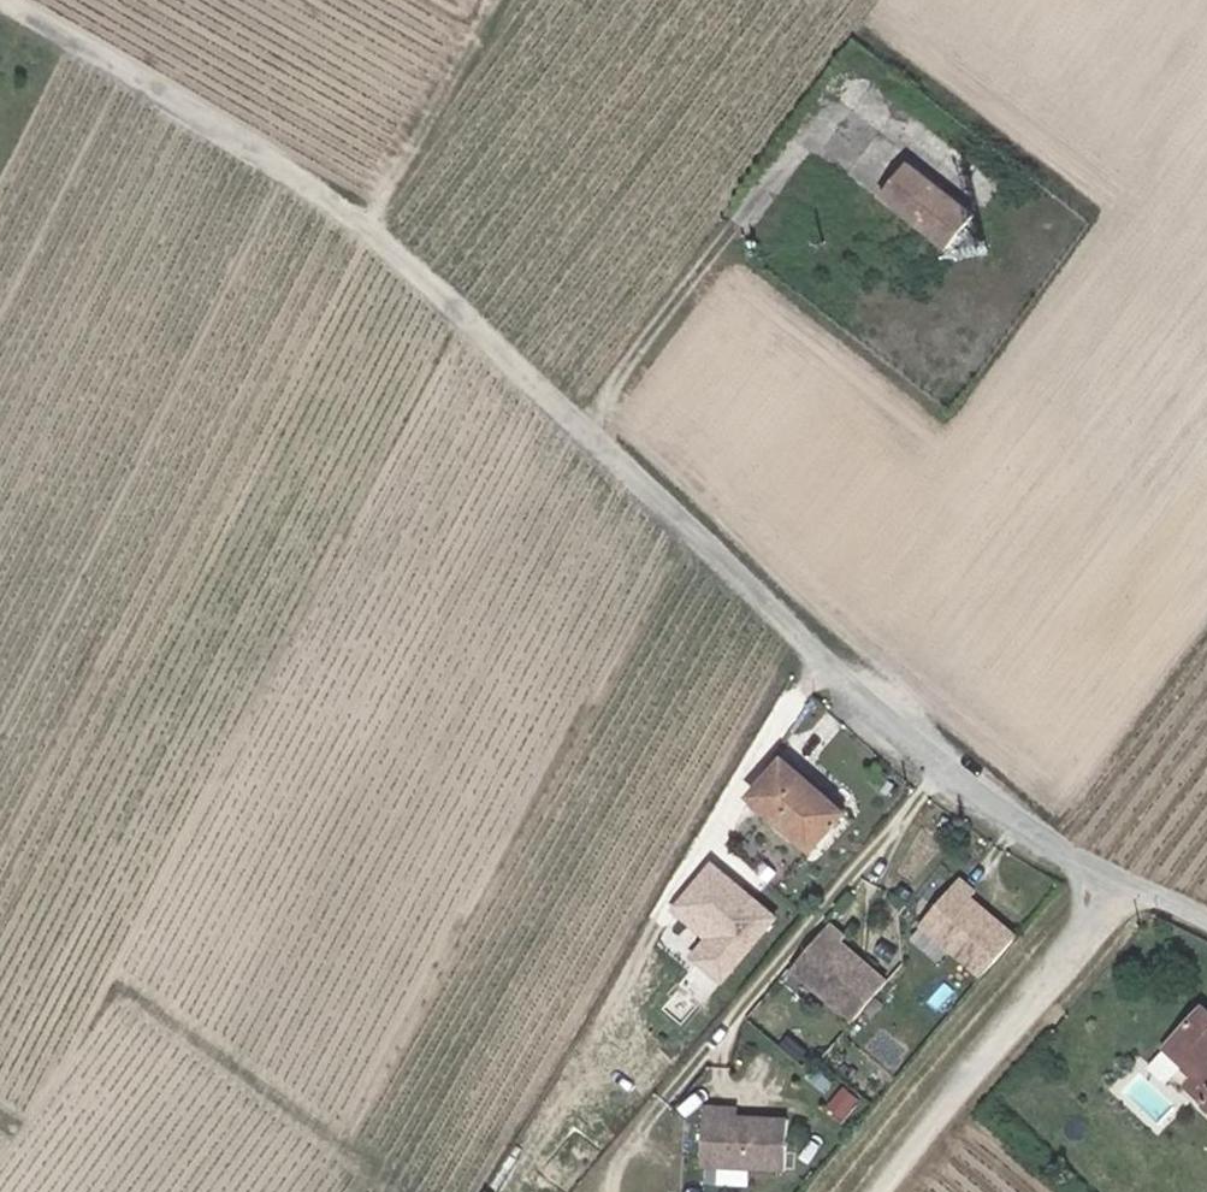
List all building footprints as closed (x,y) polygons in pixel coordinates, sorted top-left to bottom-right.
[(975,209),(908,156),(879,193),(947,245),(975,209)] [(841,805),(780,751),(747,788),(808,842),(841,805)] [(711,857),(671,908),(705,934),(689,954),(727,984),(783,913),(711,857)] [(974,876),(958,863),(919,911),(978,962),(1013,920),(968,883),(974,876)] [(851,986),(874,958),(839,928),(844,922),(828,908),(791,954),(842,997),(851,986)] [(885,968),(874,958),(851,986),(842,997),(853,1006),(885,968)] [(1170,1043),(1197,1069),(1187,1080),(1206,1099),(1206,1004),(1170,1043)] [(785,1167),(788,1117),(728,1113),(728,1104),(705,1102),(701,1161),(785,1167)]
